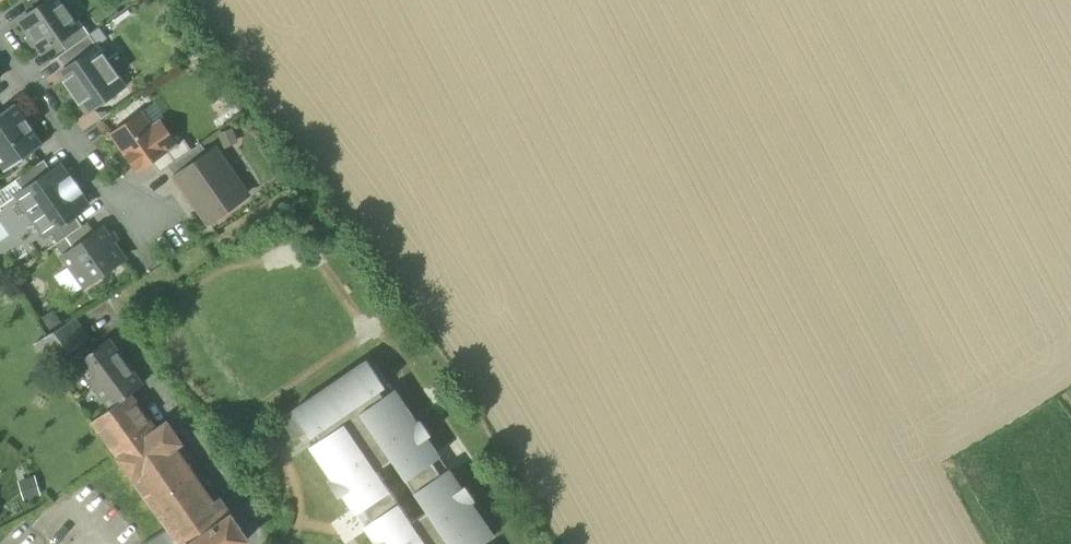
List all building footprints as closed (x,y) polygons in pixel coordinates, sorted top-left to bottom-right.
[(44,50),(60,39),(80,25),(79,24),(62,0),(50,0),(22,20),(44,50)] [(60,39),(67,50),(90,34),(91,34),(82,22),(79,24),(80,25),(60,39)] [(98,45),(90,34),(67,50),(58,56),(66,67),(98,45)] [(63,78),(88,113),(127,85),(98,44),(98,45),(66,67),(70,73),(63,78)] [(59,72),(63,78),(70,73),(66,67),(59,72)] [(5,171),(45,143),(16,102),(0,113),(0,163),(5,171)] [(153,126),(162,120),(166,117),(156,102),(142,112),(153,126)] [(112,133),(139,171),(153,161),(178,143),(162,120),(153,126),(142,112),(112,133)] [(240,142),(234,127),(219,133),(225,148),(240,142)] [(160,172),(169,165),(192,149),(185,139),(178,143),(153,161),(160,172)] [(202,143),(192,149),(169,165),(178,177),(210,155),(209,154),(202,143)] [(178,177),(208,221),(248,194),(216,148),(209,154),(210,155),(178,177)] [(16,179),(25,191),(53,171),(45,159),(16,179)] [(19,194),(47,234),(50,231),(75,214),(88,205),(79,192),(81,192),(70,177),(69,178),(60,165),(53,171),(25,191),(19,194)] [(19,194),(25,191),(16,179),(0,190),(0,207),(19,194)] [(50,231),(58,243),(83,225),(75,214),(50,231)] [(89,222),(83,225),(58,243),(57,244),(64,255),(96,232),(89,222)] [(64,255),(86,286),(125,258),(104,227),(96,232),(64,255)] [(35,344),(52,366),(90,337),(75,318),(46,336),(35,344)] [(77,362),(111,408),(130,394),(143,384),(109,338),(77,362)] [(312,436),(318,432),(380,390),(386,386),(368,360),(294,410),(312,436)] [(393,460),(407,480),(433,462),(441,456),(428,437),(431,434),(422,420),(418,423),(395,389),(385,397),(361,413),(393,460)] [(318,432),(322,439),(345,423),(361,413),(385,397),(380,390),(318,432)] [(169,528),(180,543),(240,543),(249,538),(227,506),(220,511),(213,501),(176,447),(182,443),(167,420),(155,428),(130,394),(111,408),(92,422),(137,483),(169,528)] [(307,433),(292,411),(281,419),(296,441),(307,433)] [(345,423),(378,471),(393,460),(361,413),(345,423)] [(357,513),(365,508),(391,490),(378,471),(345,423),(322,439),(311,446),(334,480),(330,483),(340,496),(343,494),(357,513)] [(441,474),(433,462),(407,480),(415,492),(441,474)] [(441,474),(415,492),(428,511),(451,543),(482,543),(495,535),(472,502),(475,499),(466,485),(462,488),(450,469),(441,474)] [(37,475),(19,479),(24,500),(42,495),(37,475)] [(365,508),(373,521),(400,503),(391,490),(365,508)] [(220,496),(213,501),(220,511),(227,506),(220,496)] [(400,503),(373,521),(365,526),(377,543),(428,543),(413,522),(400,503)] [(428,511),(413,522),(428,543),(451,543),(428,511)] [(169,528),(143,543),(180,543),(169,528)]
